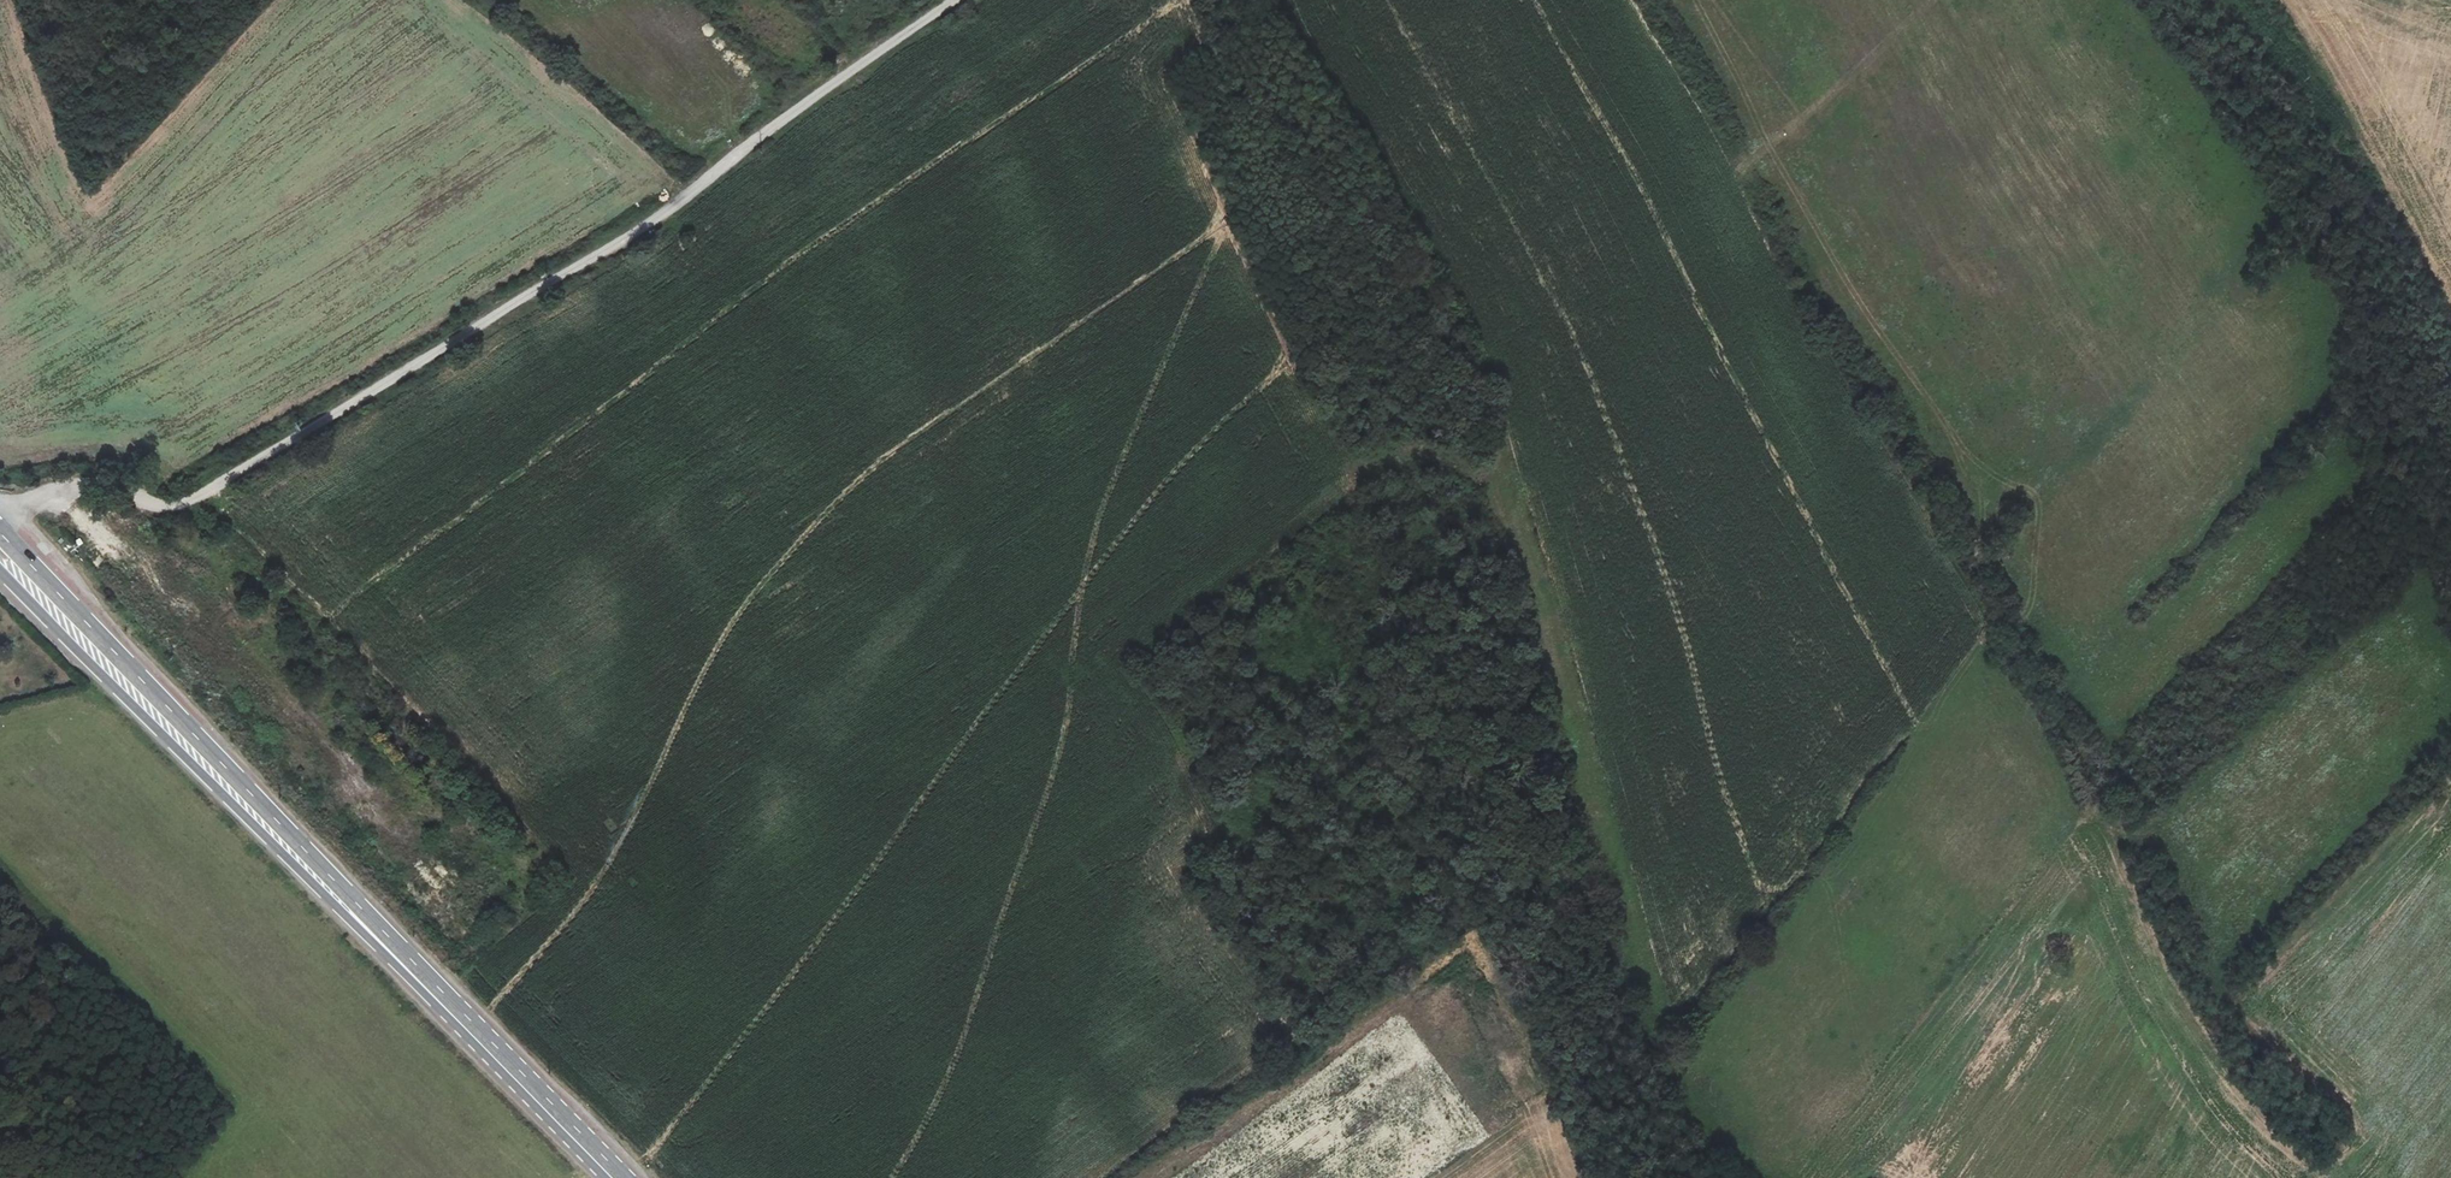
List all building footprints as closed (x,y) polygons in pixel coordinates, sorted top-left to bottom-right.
[(13,625),(7,619),(4,623),(10,629),(13,625)] [(23,632),(17,626),(11,632),(17,638),(23,632)]
